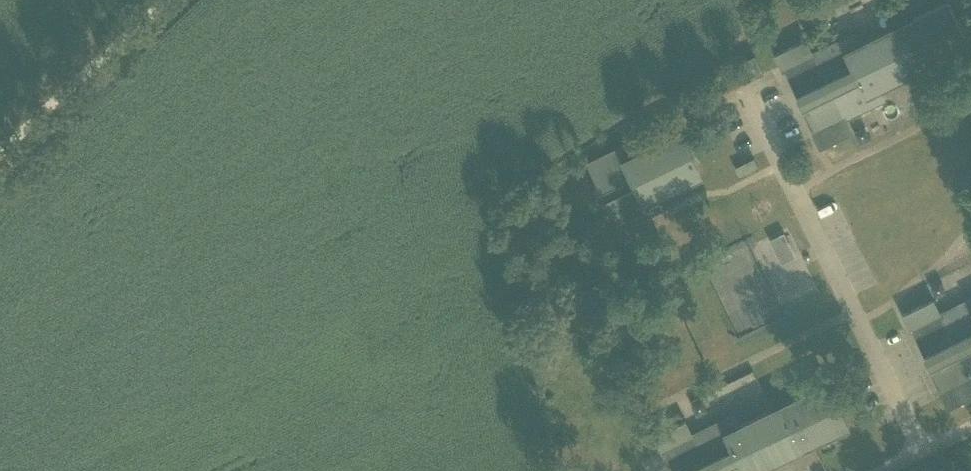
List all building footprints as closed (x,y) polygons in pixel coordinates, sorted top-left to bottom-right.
[(844,49),(839,39),(813,51),(806,38),(774,53),(782,71),(785,70),(814,130),(811,131),(819,148),(852,132),(846,120),(887,100),(882,88),(970,46),(949,0),(947,0),(844,49)] [(612,211),(621,230),(665,209),(659,197),(704,176),(682,129),(637,151),(632,141),(588,161),(598,181),(597,184),(596,190),(597,194),(599,198),(601,203),(605,207),(608,209),(612,211)] [(735,167),(740,177),(759,167),(755,157),(735,167)] [(769,235),(776,260),(794,255),(787,230),(769,235)] [(947,408),(970,397),(970,296),(940,311),(934,298),(901,314),(909,332),(913,330),(942,390),(939,391),(947,408)] [(761,470),(806,448),(801,439),(810,435),(813,440),(847,424),(828,384),(794,400),(796,406),(788,410),(783,402),(748,418),(739,423),(734,413),(693,432),(686,420),(654,436),(662,453),(664,451),(673,470),(762,470),(761,470)]
